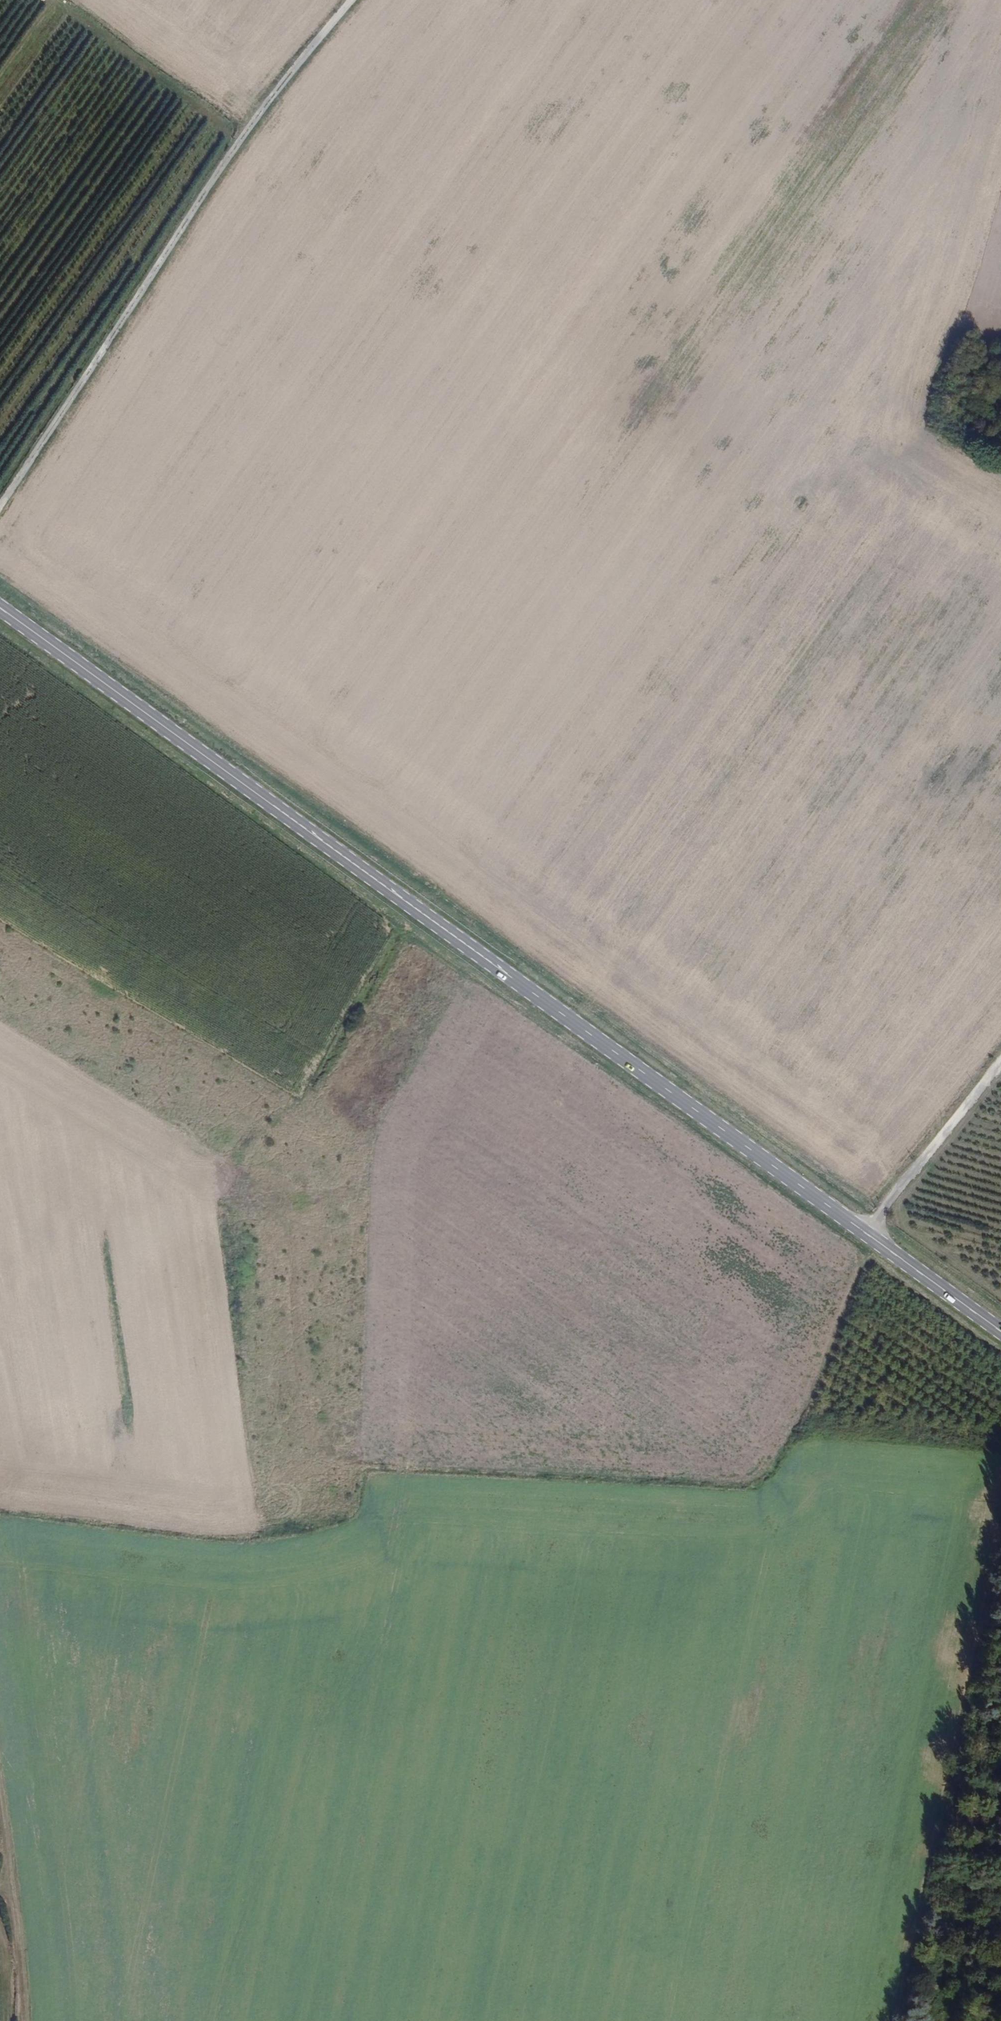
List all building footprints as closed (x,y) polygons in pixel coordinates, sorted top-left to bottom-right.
[(9,593),(12,589),(7,585),(4,590),(9,593)]
